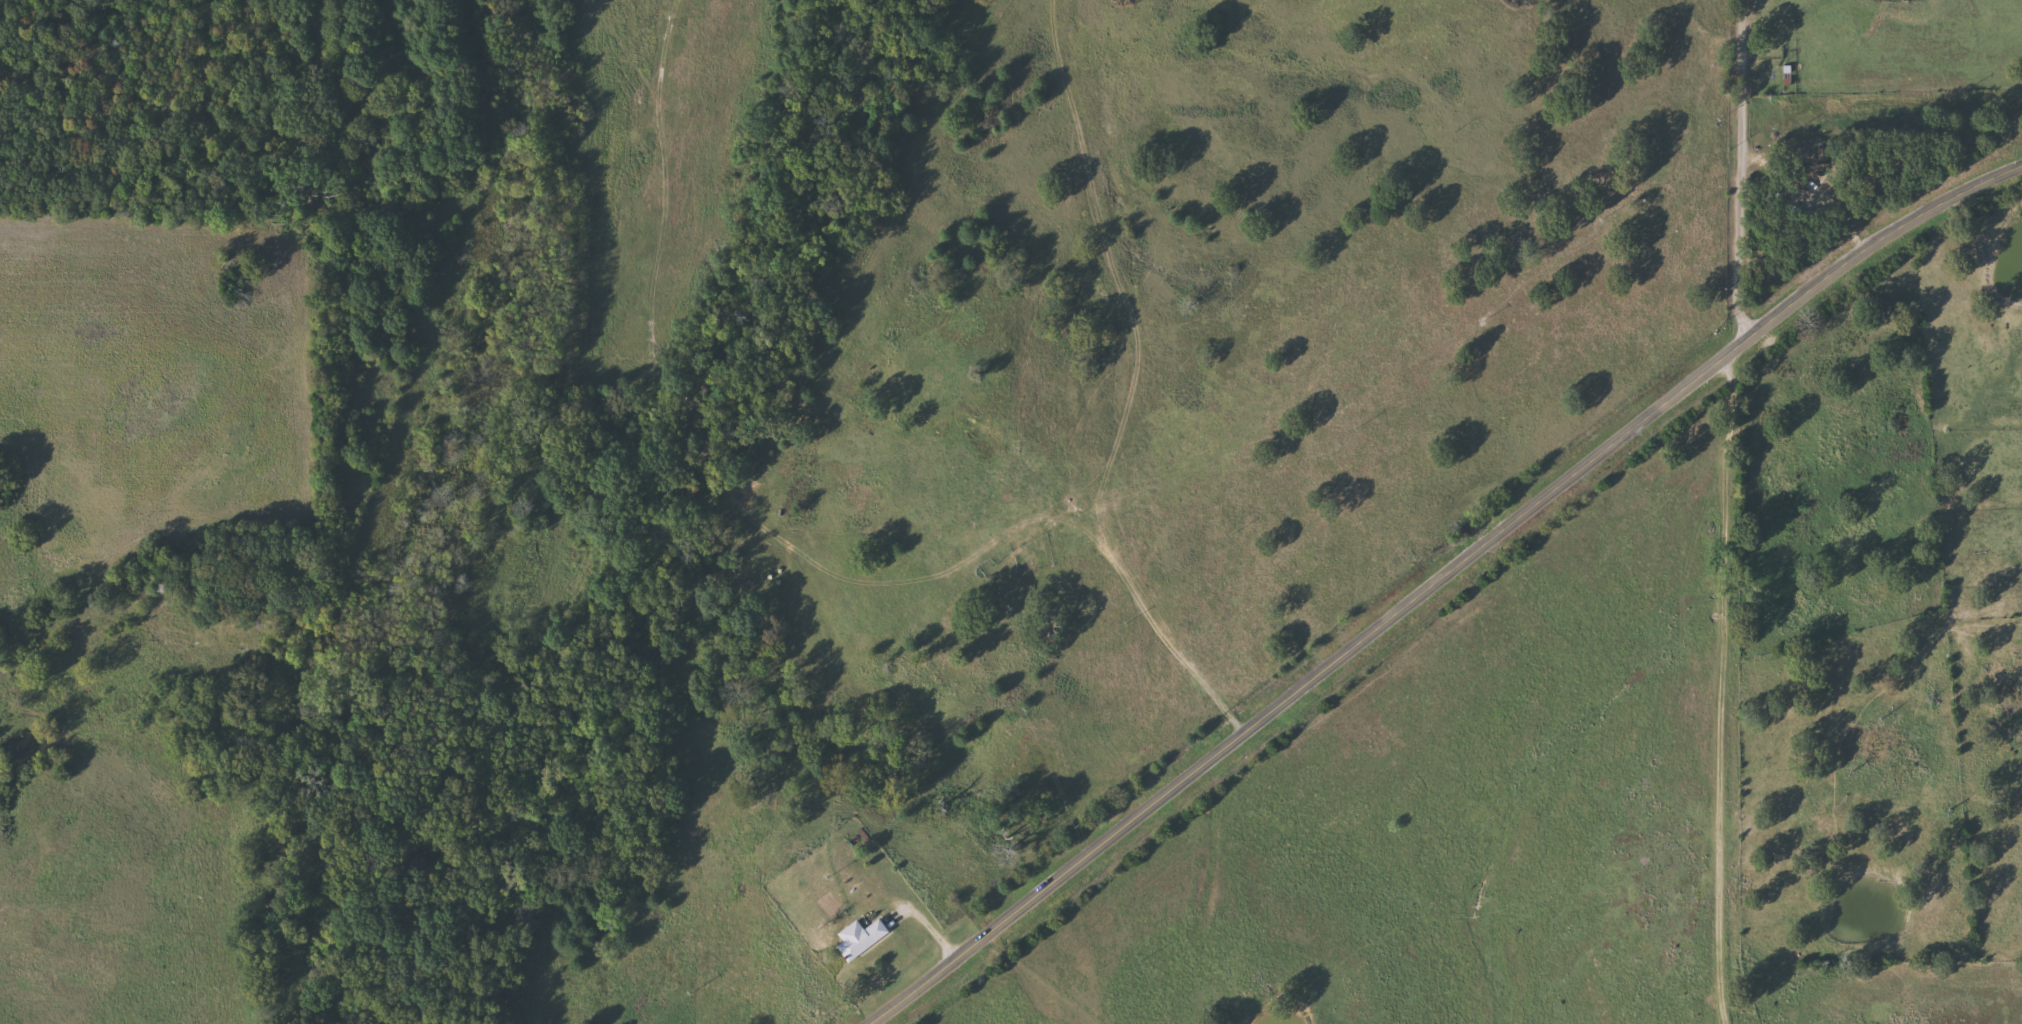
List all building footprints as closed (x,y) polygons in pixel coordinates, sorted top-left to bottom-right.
[(1792,169),(1827,144),(1835,156),(1828,160),(1832,166),(1804,186),(1792,169)] [(892,932),(850,961),(840,946),(847,941),(841,932),(860,920),(866,929),(882,918),(892,932)]
